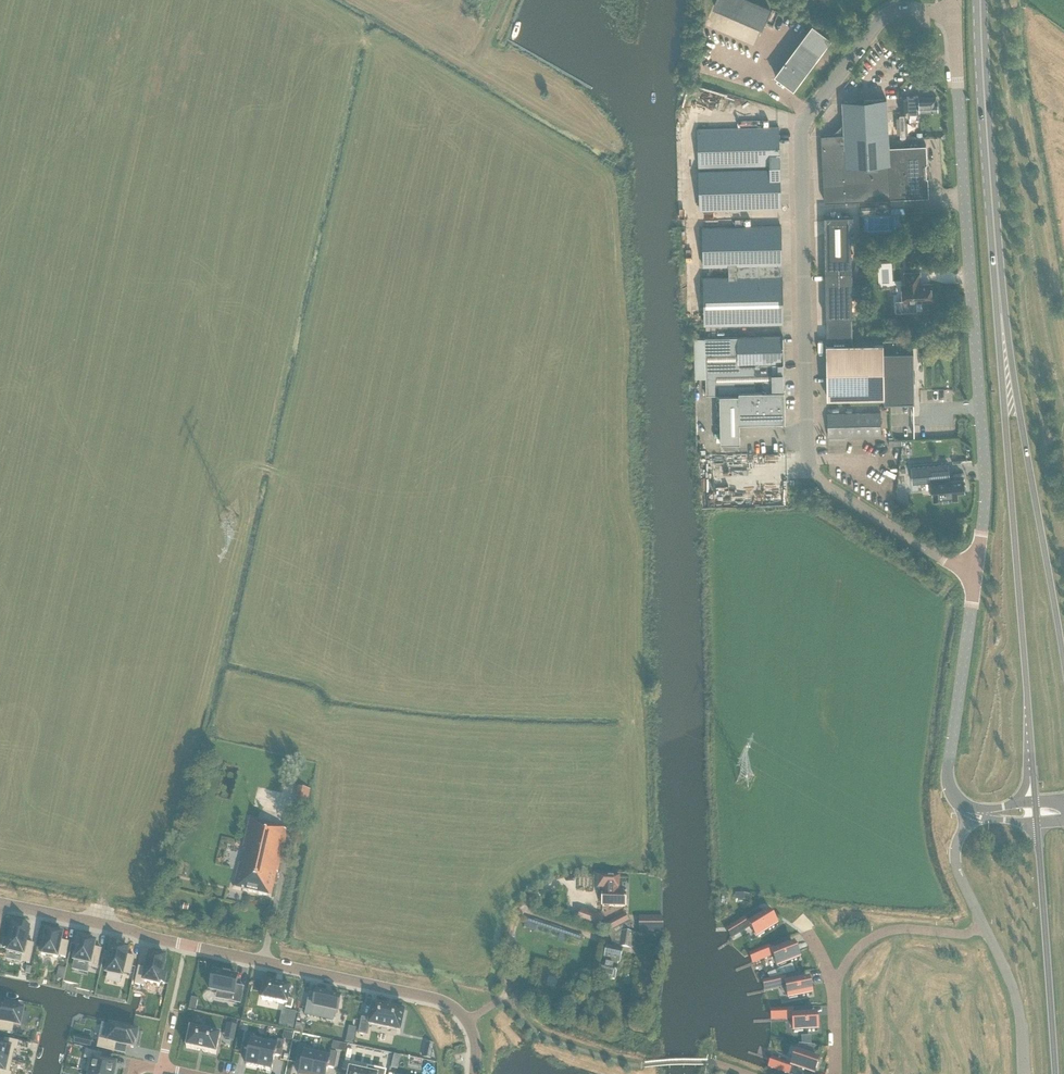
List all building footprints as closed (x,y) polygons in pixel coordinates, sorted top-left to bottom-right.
[(751,0),(715,0),(712,8),(762,29),(770,8),(751,0)] [(775,75),(793,89),(830,39),(812,26),(775,75)] [(933,85),(919,85),(919,94),(934,94),(933,85)] [(936,96),(900,97),(900,111),(908,111),(908,114),(919,114),(919,111),(937,110),(937,100),(936,100),(936,96)] [(844,134),(821,135),(824,202),(928,197),(927,178),(926,178),(926,165),(927,165),(926,145),(888,147),(886,99),(842,101),(844,134)] [(905,112),(897,113),(898,134),(906,134),(905,112)] [(699,171),(700,210),(780,208),(779,168),(779,167),(778,127),(698,129),(699,169),(699,171)] [(904,352),(904,351),(899,351),(899,340),(882,340),(883,345),(852,346),(852,318),(851,271),(850,271),(850,262),(851,262),(850,216),(824,217),(825,262),(826,262),(826,272),(825,272),(826,318),(827,346),(826,346),(827,397),(884,395),(884,402),(905,401),(912,401),(912,379),(914,379),(914,373),(912,373),(911,351),(904,352)] [(727,266),(781,265),(781,226),(702,227),(703,267),(727,266)] [(782,276),(781,276),(781,265),(727,266),(728,277),(703,277),(704,325),(783,324),(782,276)] [(902,285),(903,302),(930,301),(930,283),(919,284),(919,280),(920,280),(920,272),(904,273),(905,281),(905,285),(902,285)] [(704,338),(705,380),(783,378),(783,363),(784,363),(783,336),(740,337),(704,338)] [(784,394),(783,378),(705,380),(706,395),(719,395),(720,443),(740,443),(739,421),(785,420),(784,394)] [(880,413),(828,414),(828,437),(881,436),(880,413)] [(948,464),(911,467),(912,484),(931,482),(932,495),(933,495),(933,501),(957,499),(957,493),(965,492),(964,490),(966,488),(966,485),(964,484),(963,479),(950,481),(948,464)] [(307,805),(312,785),(299,782),(295,802),(307,805)] [(239,863),(234,888),(271,896),(277,872),(278,873),(288,831),(277,828),(278,825),(250,819),(243,847),(246,848),(243,864),(239,863)] [(619,889),(619,877),(598,876),(598,888),(604,889),(604,893),(603,893),(602,906),(625,906),(625,894),(618,894),(618,889),(619,889)] [(597,930),(602,916),(582,909),(577,923),(597,930)] [(759,909),(726,930),(730,937),(749,926),(757,938),(777,926),(768,912),(763,916),(759,909)] [(631,950),(633,933),(622,932),(619,927),(629,921),(625,914),(612,922),(615,928),(609,931),(613,937),(610,947),(608,947),(605,960),(604,964),(601,963),(598,976),(614,980),(617,967),(618,963),(620,963),(622,950),(623,949),(631,950)] [(639,936),(663,936),(663,916),(639,916),(639,936)] [(582,942),(583,936),(561,929),(534,920),(527,918),(526,923),(532,924),(532,925),(545,929),(560,934),(559,935),(582,942)] [(6,940),(4,949),(8,950),(8,952),(23,955),(21,962),(30,964),(34,944),(26,943),(30,928),(19,926),(19,927),(13,926),(10,941),(6,940)] [(47,931),(41,955),(57,958),(58,956),(65,958),(69,943),(61,941),(63,935),(56,933),(55,932),(55,933),(49,932),(49,931),(48,931),(48,932),(47,931)] [(80,938),(75,962),(90,965),(89,967),(97,969),(102,950),(94,948),(95,943),(90,942),(90,941),(80,938)] [(785,940),(749,954),(752,962),(772,954),(778,968),(800,959),(793,944),(788,946),(785,940)] [(112,946),(106,973),(122,977),(123,973),(131,974),(134,957),(127,956),(128,949),(122,948),(122,947),(114,946),(112,946)] [(139,967),(135,984),(143,986),(144,982),(159,985),(160,983),(164,984),(166,975),(162,974),(166,958),(159,956),(158,955),(158,956),(152,955),(152,954),(151,954),(151,955),(150,954),(146,969),(139,967)] [(794,969),(792,964),(784,968),(787,974),(795,972),(794,969)] [(213,973),(210,991),(231,995),(230,1002),(240,1004),(244,988),(236,986),(238,978),(230,977),(231,975),(224,973),(223,975),(213,973)] [(800,973),(762,981),(764,990),(785,985),(789,1000),(812,995),(808,979),(802,981),(800,973)] [(265,982),(262,999),(286,1004),(286,1007),(291,1009),(293,1000),(288,999),(291,988),(265,982)] [(308,999),(305,1015),(306,1015),(306,1014),(333,1020),(335,1012),(338,1013),(341,998),(316,993),(315,1000),(308,999)] [(362,1019),(359,1033),(367,1035),(369,1026),(400,1033),(405,1012),(392,1010),(393,1009),(385,1008),(373,1005),(370,1020),(362,1019)] [(12,1033),(14,1025),(16,1026),(20,1010),(0,1006),(0,1030),(12,1033)] [(810,1007),(771,1010),(771,1019),(793,1017),(794,1032),(818,1031),(817,1015),(810,1016),(810,1007)] [(302,1025),(300,1024),(299,1024),(296,1024),(294,1031),(303,1033),(305,1025),(302,1025)] [(99,1040),(97,1048),(114,1052),(116,1044),(133,1048),(134,1042),(136,1043),(138,1032),(110,1026),(107,1041),(99,1040)] [(186,1047),(186,1048),(187,1048),(215,1054),(216,1055),(217,1053),(216,1053),(220,1037),(221,1036),(219,1035),(219,1036),(192,1029),(190,1029),(190,1030),(186,1047)] [(246,1033),(243,1049),(249,1050),(246,1065),(259,1068),(264,1042),(252,1039),(253,1035),(246,1033)] [(8,1060),(10,1048),(17,1050),(18,1042),(5,1039),(4,1046),(0,1045),(0,1059),(8,1060)] [(264,1042),(259,1068),(271,1071),(275,1056),(281,1057),(285,1042),(278,1040),(277,1045),(264,1042)] [(296,1060),(303,1062),(300,1073),(313,1073),(317,1056),(305,1054),(306,1047),(299,1045),(296,1060)] [(85,1058),(89,1059),(86,1071),(99,1073),(114,1073),(116,1064),(100,1061),(102,1054),(86,1051),(85,1058)] [(313,1073),(326,1073),(328,1067),(334,1069),(338,1054),(331,1052),(329,1059),(317,1056),(313,1073)] [(768,1068),(785,1073),(808,1073),(811,1073),(814,1073),(819,1060),(796,1053),(792,1067),(771,1060),(768,1068)] [(11,1073),(5,1072),(8,1060),(0,1059),(0,1073),(11,1073)]
